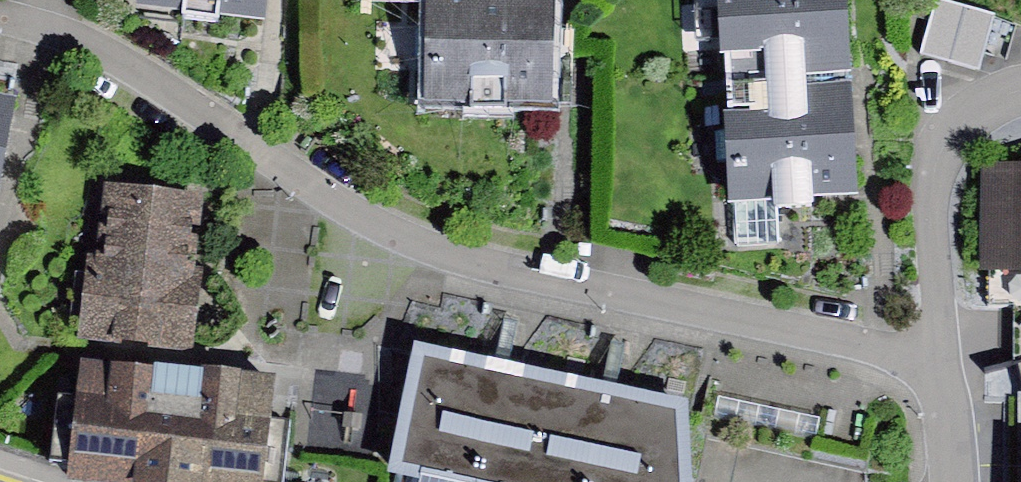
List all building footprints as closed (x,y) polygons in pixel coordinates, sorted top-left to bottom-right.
[(265,0),(137,0),(136,11),(261,26),(265,0)] [(423,106),(549,110),(553,0),(426,0),(423,106)] [(730,207),(858,200),(852,87),(848,0),(719,0),(730,207)] [(936,2),(920,54),(978,71),(993,19),(936,2)] [(14,103),(0,101),(0,183),(14,103)] [(984,169),(982,272),(1020,273),(1020,169),(984,169)] [(106,191),(98,263),(89,262),(80,348),(195,360),(205,270),(197,269),(204,201),(106,191)] [(393,477),(414,481),(692,481),(687,407),(415,349),(393,477)] [(67,479),(92,481),(262,481),(273,386),(80,364),(67,479)]
